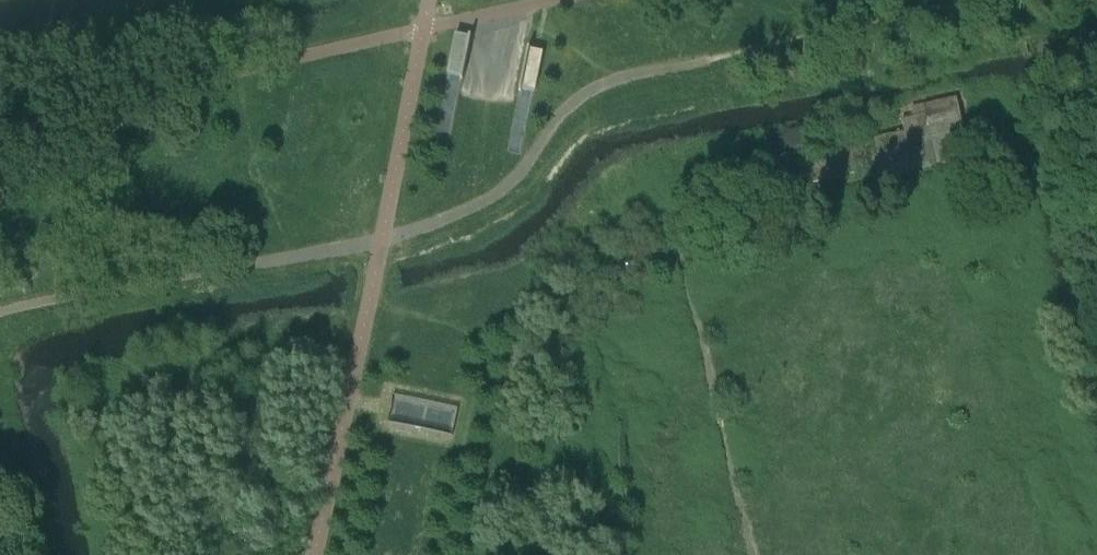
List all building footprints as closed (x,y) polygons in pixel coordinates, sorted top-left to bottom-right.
[(462,78),(470,36),(468,35),(467,37),(460,36),(454,35),(446,73),(454,75),(460,76),(459,78),(462,78)] [(533,91),(542,53),(538,52),(534,51),(532,51),(528,50),(529,48),(526,47),(518,90),(520,91),(520,88),(527,90),(533,91)] [(958,99),(893,111),(899,143),(880,147),(885,172),(955,159),(950,132),(964,130),(958,99)] [(458,409),(393,395),(387,423),(452,437),(458,409)]
